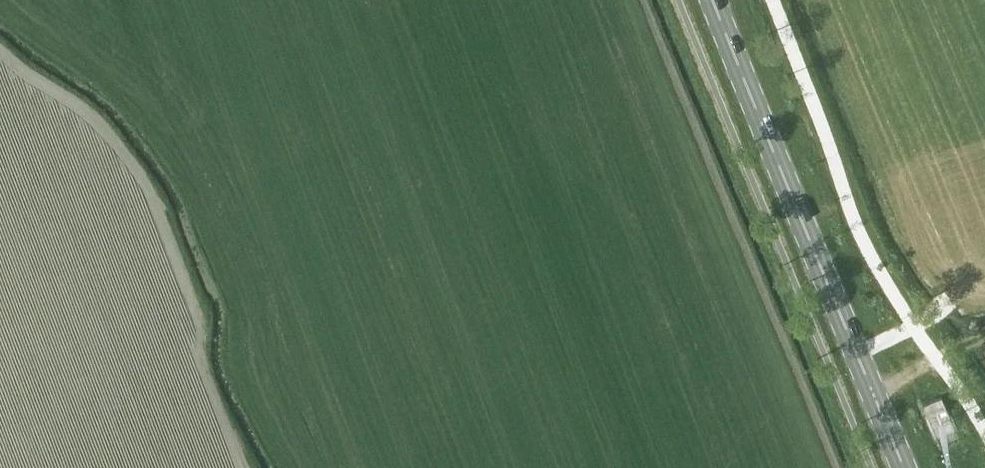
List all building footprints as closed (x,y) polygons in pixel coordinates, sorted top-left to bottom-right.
[(945,408),(941,397),(922,405),(927,416),(945,408)]
